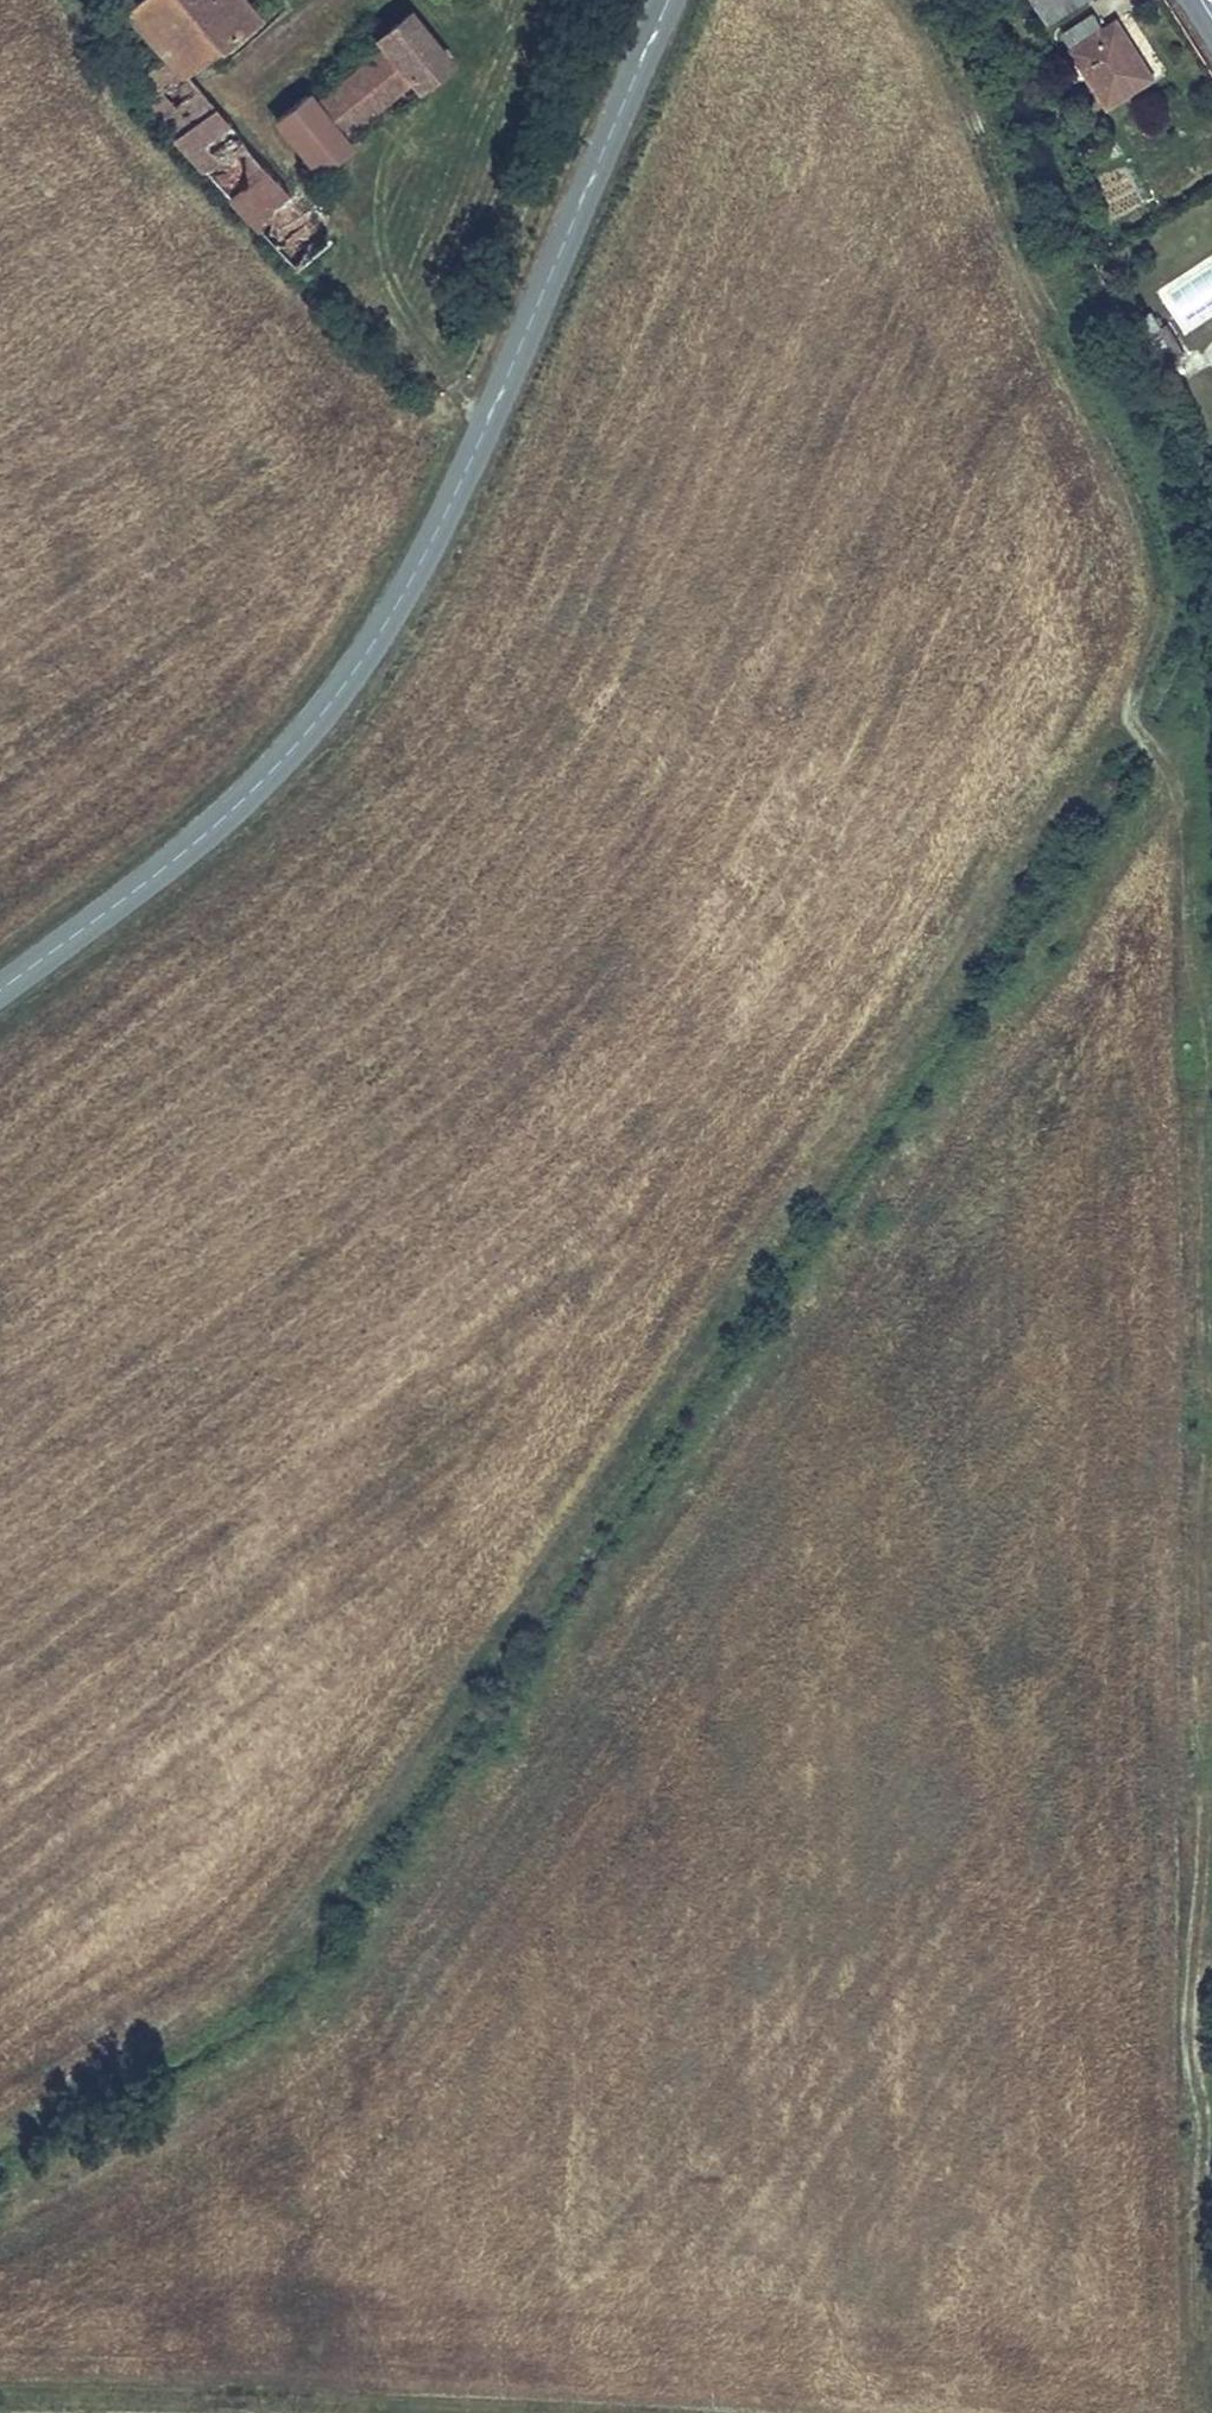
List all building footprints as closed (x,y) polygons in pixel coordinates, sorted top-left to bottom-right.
[(121,14),(166,66),(145,83),(160,98),(143,113),(170,141),(207,109),(181,82),(255,17),(239,0),(138,0),(121,14)] [(1052,26),(1095,0),(1036,0),(1052,26)] [(305,96),(271,124),(320,177),(448,64),(402,16),(373,39),(382,50),(315,107),(305,96)] [(1092,22),(1063,40),(1075,56),(1072,59),(1109,112),(1154,82),(1123,35),(1107,44),(1092,22)] [(207,109),(170,141),(291,270),(328,237),(207,109)] [(1211,317),(1211,255),(1156,291),(1184,335),(1211,317)] [(1175,323),(1155,333),(1169,360),(1188,349),(1175,323)]
